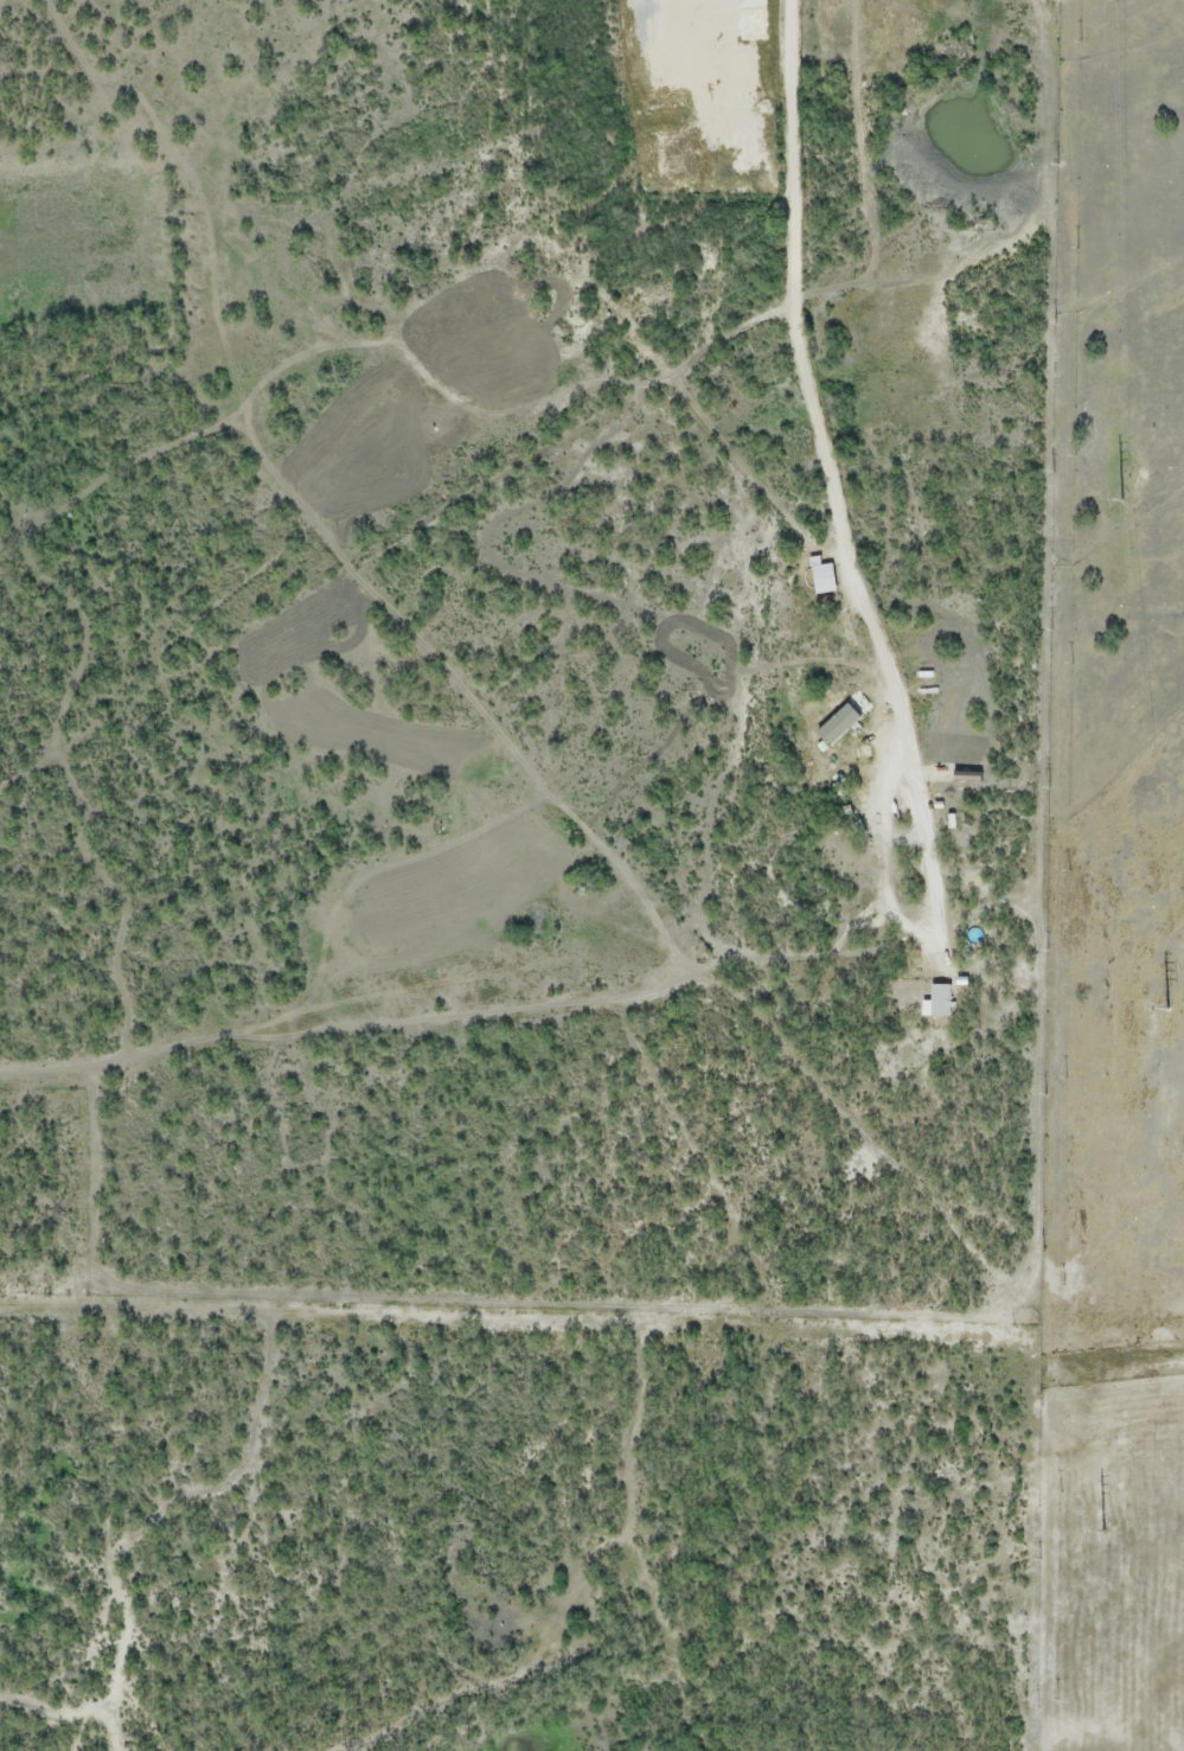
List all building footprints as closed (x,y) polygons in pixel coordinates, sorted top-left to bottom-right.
[(951,1016),(930,1016),(930,984),(951,985),(951,1016)]
